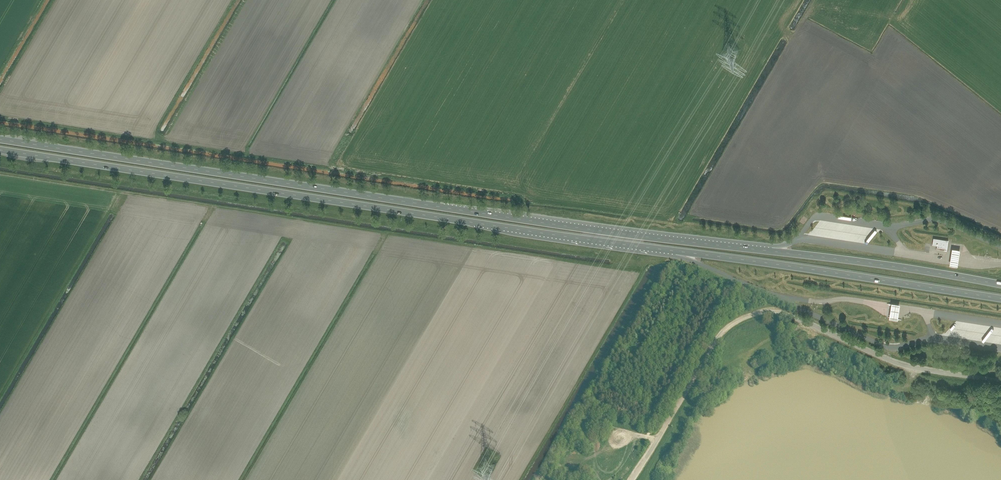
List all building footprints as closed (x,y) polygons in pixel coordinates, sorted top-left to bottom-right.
[(932,245),(937,245),(937,249),(947,250),(948,240),(933,238),(932,245)] [(960,251),(951,250),(949,266),(958,267),(960,251)] [(891,304),(889,320),(897,321),(899,306),(891,304)] [(948,336),(959,324),(956,322),(946,334),(948,336)]
